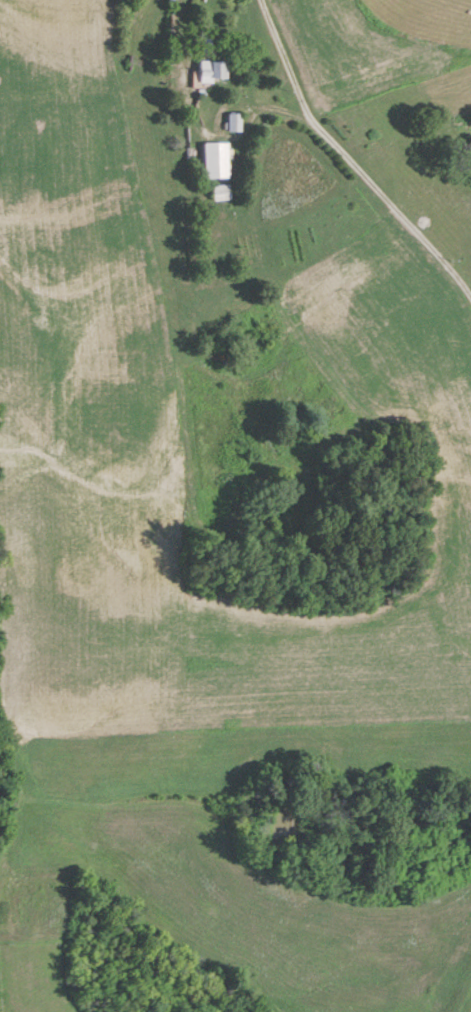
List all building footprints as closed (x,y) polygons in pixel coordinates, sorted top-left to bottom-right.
[(227,60),(200,60),(200,82),(227,82),(227,60)] [(241,114),(228,114),(228,131),(241,131),(241,114)] [(203,178),(228,178),(228,143),(203,143),(203,178)] [(213,185),(213,200),(229,200),(229,185),(213,185)]
